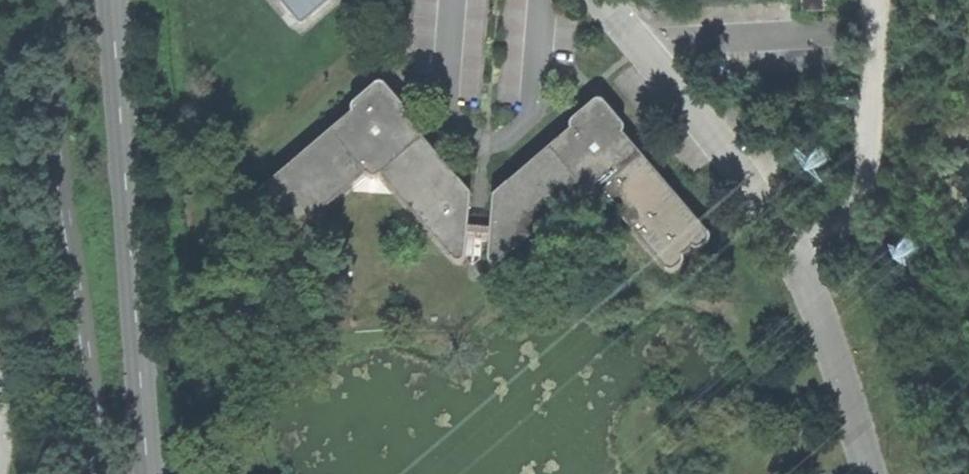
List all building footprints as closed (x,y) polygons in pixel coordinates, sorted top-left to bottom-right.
[(304,22),(329,0),(279,0),(297,20),(301,22),(304,22)] [(825,8),(825,0),(804,0),(804,9),(825,8)] [(351,110),(353,113),(369,100),(375,106),(383,107),(391,101),(405,117),(406,114),(406,110),(386,87),(380,84),(376,85),(355,104),(352,107),(351,110)] [(469,212),(470,195),(405,117),(391,101),(383,107),(375,106),(369,100),(353,113),(250,201),(250,205),(256,215),(259,217),(265,215),(274,224),(272,228),(273,234),(280,243),(285,245),(289,244),(367,178),(370,180),(375,180),(380,178),(453,263),(458,265),(462,264),(465,261),(466,257),(467,242),(468,229),(469,212)] [(570,128),(571,129),(586,116),(593,123),(602,123),(608,118),(622,134),(624,132),(624,130),(623,126),(607,106),(603,102),(599,101),(595,102),(575,119),(570,123),(570,128)] [(709,243),(709,240),(709,236),(622,134),(608,118),(602,123),(593,123),(586,116),(571,129),(492,197),(491,212),(489,230),(489,243),(488,262),(493,266),(498,266),(583,193),(589,196),(595,196),(600,193),(665,271),(669,274),(674,273),(683,265),(684,261),(683,258),(692,250),(696,251),(700,251),(709,243)] [(478,230),(468,229),(467,242),(489,243),(489,230),(478,230)]
